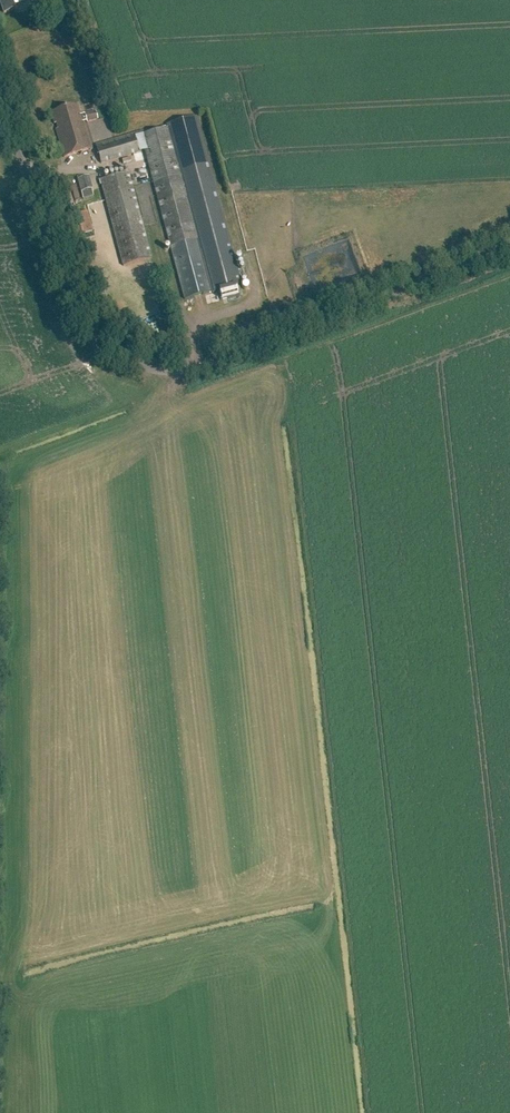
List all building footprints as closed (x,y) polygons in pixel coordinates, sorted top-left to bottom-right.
[(2,13),(14,9),(12,5),(26,0),(0,0),(0,6),(2,13)] [(84,123),(97,119),(95,111),(81,115),(78,104),(51,112),(64,157),(92,149),(84,123)] [(101,163),(139,152),(135,137),(139,136),(184,299),(217,290),(220,300),(239,295),(237,285),(240,284),(195,116),(165,124),(166,128),(143,134),(142,131),(96,144),(101,163)] [(118,158),(102,163),(104,169),(120,165),(118,158)] [(128,173),(100,180),(123,266),(151,259),(128,173)] [(93,189),(89,177),(78,180),(81,193),(93,189)] [(70,187),(67,181),(54,186),(57,195),(66,192),(69,202),(80,198),(75,185),(70,187)] [(93,231),(87,213),(71,217),(77,236),(93,231)]
